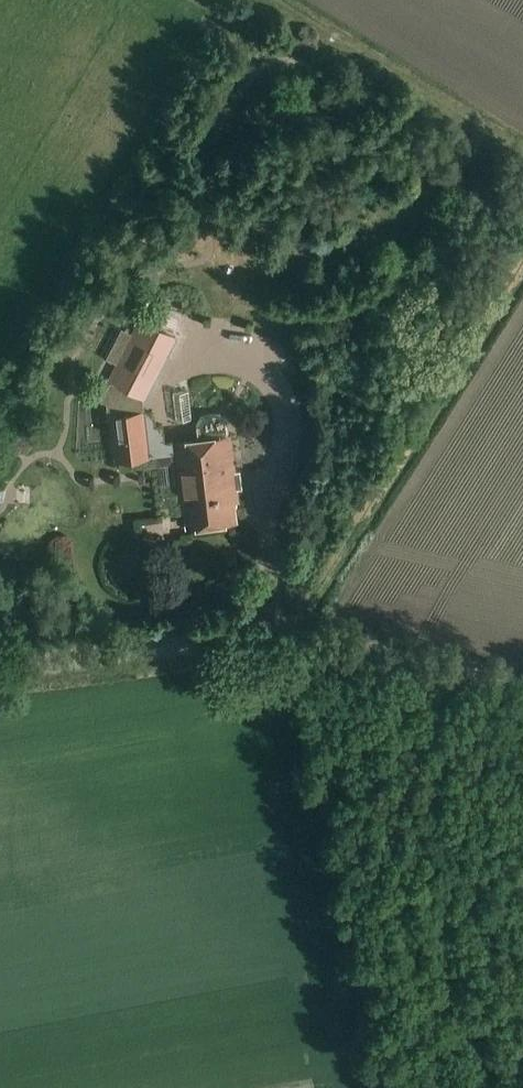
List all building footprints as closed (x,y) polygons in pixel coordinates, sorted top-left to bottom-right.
[(159,349),(169,354),(176,339),(167,335),(151,326),(145,323),(137,337),(144,341),(159,349)] [(147,395),(154,381),(145,376),(130,368),(123,364),(116,379),(147,395)] [(143,410),(116,413),(115,414),(108,414),(110,430),(112,448),(114,464),(150,460),(149,456),(148,444),(147,443),(146,428),(145,424),(143,410)] [(173,453),(173,456),(174,460),(175,468),(179,500),(184,499),(188,528),(235,522),(232,503),(238,503),(230,437),(230,435),(229,435),(228,435),(227,422),(220,415),(211,415),(206,416),(201,417),(197,426),(198,438),(180,440),(176,441),(171,441),(172,444),(173,453)]
